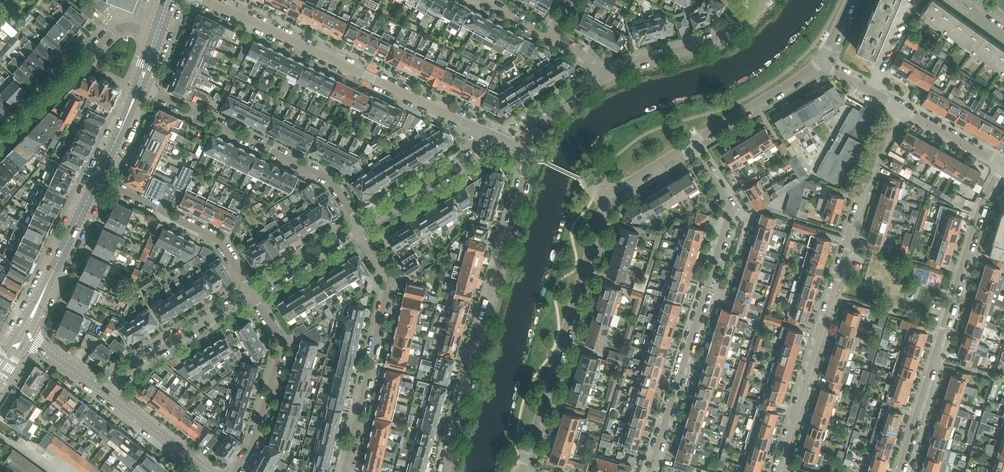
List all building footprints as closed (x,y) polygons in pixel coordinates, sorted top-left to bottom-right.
[(104,12),(104,11),(103,11),(109,4),(110,4),(107,1),(106,1),(107,0),(89,0),(98,7),(100,9),(104,12)] [(136,10),(140,0),(110,0),(136,10)] [(276,6),(280,8),(281,10),(284,11),(286,10),(287,11),(292,0),(279,0),(276,6)] [(290,14),(297,18),(298,16),(305,1),(305,0),(292,0),(287,11),(286,12),(290,14)] [(308,21),(309,21),(317,5),(306,0),(305,1),(298,16),(303,18),(303,20),(306,22),(308,21)] [(320,26),(327,10),(321,7),(325,0),(319,0),(317,5),(309,21),(313,23),(314,25),(317,27),(319,26),(320,26)] [(419,2),(418,4),(417,4),(416,6),(426,11),(428,8),(428,7),(432,0),(420,0),(419,2)] [(440,16),(441,14),(449,0),(432,0),(426,12),(439,18),(440,16)] [(446,17),(451,19),(451,20),(451,19),(459,4),(458,1),(456,0),(455,0),(453,0),(452,0),(449,0),(441,14),(440,16),(443,17),(445,16),(446,17)] [(534,4),(539,7),(539,9),(543,11),(545,10),(546,11),(552,0),(537,0),(534,4)] [(616,11),(618,7),(613,4),(615,0),(595,0),(616,11)] [(724,4),(716,0),(704,0),(701,5),(716,12),(718,14),(720,11),(723,10),(725,7),(723,5),(724,4)] [(870,15),(889,23),(898,0),(877,0),(870,15)] [(946,33),(958,16),(935,0),(930,0),(920,13),(946,33)] [(81,8),(90,17),(96,10),(87,1),(81,8)] [(54,4),(80,27),(87,19),(71,5),(67,10),(59,3),(58,4),(56,2),(54,4)] [(73,35),(80,27),(54,4),(52,7),(56,10),(55,11),(61,16),(57,21),(73,35)] [(463,6),(459,4),(451,19),(451,20),(451,19),(448,24),(459,30),(469,9),(468,7),(465,5),(463,6)] [(716,12),(701,5),(699,9),(690,13),(695,26),(711,20),(711,18),(714,16),(716,13),(716,12)] [(576,27),(586,33),(595,17),(594,17),(588,14),(591,8),(587,6),(576,27)] [(467,27),(474,31),(482,16),(481,14),(477,12),(475,12),(473,11),(473,9),(472,9),(461,30),(465,32),(467,27)] [(329,31),(330,31),(338,15),(327,10),(320,26),(324,28),(325,30),(327,32),(329,31)] [(363,47),(364,47),(371,31),(365,28),(370,18),(372,13),(368,11),(366,16),(361,26),(353,42),(358,44),(358,46),(361,48),(363,47)] [(338,15),(330,31),(334,33),(335,35),(338,37),(340,36),(341,36),(351,16),(344,12),(342,17),(338,15)] [(595,17),(586,33),(591,35),(592,37),(596,40),(605,23),(598,19),(601,14),(597,12),(594,17),(595,17)] [(200,14),(194,26),(218,37),(220,33),(236,40),(240,32),(200,14)] [(661,18),(655,20),(659,35),(660,35),(662,36),(665,35),(666,33),(670,32),(666,14),(660,16),(661,18)] [(429,18),(424,15),(420,23),(425,25),(429,18)] [(856,46),(855,49),(874,57),(889,23),(870,15),(857,47),(856,46)] [(482,41),(484,36),(485,36),(493,22),(492,22),(492,19),(488,17),(486,18),(482,16),(474,31),(471,36),(482,41)] [(946,32),(973,52),(985,36),(958,16),(946,32)] [(650,21),(644,23),(649,40),(656,38),(656,36),(659,35),(655,20),(655,17),(649,19),(650,21)] [(688,19),(687,20),(686,17),(680,19),(683,28),(689,26),(688,24),(690,24),(688,19)] [(40,21),(66,44),(72,36),(56,22),(52,26),(46,21),(45,22),(42,19),(40,21)] [(683,28),(680,19),(675,20),(678,29),(683,28)] [(66,44),(40,21),(38,20),(35,23),(46,33),(43,37),(41,39),(42,40),(57,53),(59,52),(59,51),(61,51),(65,47),(65,45),(66,44)] [(353,42),(361,26),(350,21),(343,37),(347,39),(348,41),(351,43),(353,42)] [(603,42),(607,44),(618,23),(614,21),(611,26),(605,23),(596,40),(601,42),(603,42)] [(418,26),(416,25),(410,22),(408,26),(416,30),(418,26)] [(492,47),(495,42),(503,27),(502,25),(498,23),(496,24),(493,22),(485,36),(484,36),(482,41),(486,44),(492,47)] [(649,40),(644,23),(638,24),(638,22),(632,24),(637,41),(641,40),(641,42),(649,40)] [(622,25),(618,23),(607,44),(617,50),(618,48),(621,50),(622,50),(623,50),(624,50),(625,49),(625,48),(626,47),(625,45),(625,44),(624,44),(628,36),(619,31),(622,25)] [(192,37),(191,38),(209,45),(211,38),(218,41),(219,37),(218,37),(194,26),(194,27),(195,30),(192,31),(191,34),(192,37)] [(390,27),(387,26),(382,36),(375,52),(379,54),(379,56),(382,58),(384,57),(385,57),(393,41),(387,38),(389,34),(388,33),(390,27)] [(505,47),(506,48),(513,33),(512,31),(509,29),(507,29),(503,27),(495,42),(492,47),(503,53),(505,47)] [(382,36),(371,31),(364,47),(368,49),(369,51),(372,53),(374,52),(375,52),(382,36)] [(506,48),(505,47),(503,53),(506,55),(509,50),(516,53),(524,39),(524,38),(523,37),(519,35),(517,35),(513,33),(506,48)] [(10,37),(6,34),(2,39),(0,37),(0,48),(10,37)] [(25,42),(26,42),(49,63),(51,60),(53,60),(55,58),(55,56),(56,55),(57,53),(42,40),(40,42),(36,46),(24,35),(20,40),(23,43),(25,42)] [(241,47),(246,49),(252,38),(246,35),(241,47)] [(1001,72),(1003,67),(1003,49),(985,36),(973,52),(1001,72)] [(209,45),(191,38),(191,39),(189,39),(187,43),(188,45),(187,48),(191,50),(191,49),(196,51),(195,52),(201,54),(213,59),(214,55),(212,54),(214,48),(209,45)] [(246,55),(257,60),(264,45),(263,45),(263,43),(260,41),(258,42),(253,40),(246,55)] [(531,42),(526,40),(520,50),(525,53),(531,42)] [(49,63),(26,42),(23,46),(31,53),(27,57),(42,70),(49,63)] [(397,63),(405,47),(394,42),(387,58),(391,60),(392,62),(395,64),(397,63)] [(530,56),(536,45),(531,42),(525,53),(530,56)] [(260,61),(267,65),(274,50),(273,49),(273,48),(270,46),(268,47),(264,45),(257,60),(252,70),(255,71),(259,64),(260,61)] [(407,68),(408,68),(415,52),(405,47),(397,63),(401,65),(402,67),(405,68),(407,68)] [(191,50),(187,48),(186,51),(184,51),(182,55),(183,57),(183,58),(200,65),(203,67),(206,61),(215,65),(217,61),(213,59),(201,54),(195,52),(196,51),(191,49),(191,50)] [(564,75),(551,55),(551,54),(549,51),(546,49),(544,50),(548,57),(551,62),(544,66),(554,81),(562,76),(564,75)] [(948,54),(941,49),(938,54),(944,58),(948,54)] [(278,52),(274,50),(267,65),(265,70),(275,74),(284,54),(283,54),(283,53),(280,51),(278,52)] [(415,73),(417,73),(425,57),(415,52),(408,68),(412,70),(412,72),(415,73)] [(423,77),(428,79),(436,62),(430,59),(431,55),(431,54),(427,52),(425,57),(417,73),(422,75),(423,77)] [(428,79),(438,84),(446,67),(440,63),(444,53),(441,52),(436,62),(428,79)] [(551,55),(564,75),(575,69),(575,65),(554,53),(551,55)] [(288,56),(284,54),(275,74),(278,76),(279,75),(285,78),(294,59),(293,57),(290,56),(288,56)] [(906,76),(914,63),(898,54),(893,63),(899,66),(896,71),(906,76)] [(11,60),(35,79),(41,72),(26,59),(22,63),(14,56),(11,60)] [(200,65),(183,58),(182,59),(180,59),(178,63),(179,65),(178,68),(208,81),(209,77),(201,73),(203,67),(200,65)] [(298,61),(294,59),(285,78),(280,87),(285,89),(289,81),(288,81),(290,76),(298,79),(305,64),(303,64),(303,62),(300,61),(298,61)] [(35,79),(11,60),(9,63),(16,70),(12,74),(28,87),(35,79)] [(488,66),(493,69),(496,63),(491,61),(488,66)] [(513,61),(503,67),(506,71),(515,65),(513,61)] [(541,68),(534,72),(543,88),(554,81),(544,66),(541,61),(537,63),(541,68)] [(496,63),(493,69),(497,71),(499,67),(502,65),(497,62),(496,63)] [(917,82),(924,69),(914,62),(914,63),(906,76),(906,77),(917,82)] [(942,67),(953,73),(955,70),(944,63),(942,67)] [(301,83),(307,85),(315,69),(314,69),(313,67),(310,66),(308,66),(305,64),(298,79),(293,88),(298,90),(301,83)] [(452,89),(459,92),(467,76),(472,66),(468,64),(463,74),(456,71),(448,89),(450,90),(452,89)] [(480,65),(475,75),(479,77),(482,71),(484,66),(480,65)] [(438,84),(448,89),(456,71),(446,67),(438,84)] [(530,75),(524,79),(533,94),(543,88),(534,72),(531,67),(527,69),(530,75)] [(208,81),(178,68),(177,71),(175,71),(173,75),(174,77),(174,78),(191,86),(194,88),(197,81),(211,87),(213,83),(208,81)] [(238,70),(233,68),(230,77),(234,79),(238,70)] [(917,82),(928,89),(936,75),(925,69),(925,68),(924,69),(917,82)] [(307,85),(317,90),(325,74),(324,72),(321,71),(319,71),(315,69),(307,85)] [(237,76),(247,81),(249,76),(239,71),(237,76)] [(520,81),(514,85),(513,85),(523,100),(533,94),(524,79),(521,73),(517,76),(520,81)] [(0,77),(0,78),(20,96),(22,94),(23,95),(27,90),(26,89),(27,89),(15,78),(11,82),(2,74),(0,77)] [(325,74),(317,90),(316,94),(319,96),(321,92),(328,95),(336,79),(335,79),(334,77),(331,76),(329,76),(325,74)] [(84,76),(73,87),(69,91),(75,95),(78,89),(89,95),(89,96),(97,80),(96,78),(92,75),(92,76),(89,76),(88,78),(84,76)] [(987,83),(977,75),(974,80),(984,87),(987,83)] [(465,95),(469,97),(477,81),(467,76),(459,92),(460,93),(460,95),(463,96),(465,95)] [(975,84),(965,77),(962,82),(972,89),(975,84)] [(0,78),(0,83),(5,88),(1,92),(13,103),(14,104),(18,99),(18,98),(20,96),(0,78)] [(191,86),(174,78),(172,83),(170,83),(168,87),(169,89),(169,90),(195,102),(199,95),(206,99),(209,94),(194,88),(191,86)] [(87,100),(85,105),(89,107),(94,99),(100,102),(108,85),(109,85),(109,84),(108,82),(104,79),(102,80),(101,80),(100,82),(97,80),(89,96),(87,100)] [(330,95),(341,100),(349,85),(348,85),(347,83),(344,82),(342,82),(337,80),(330,95)] [(477,81),(469,97),(470,98),(471,100),(473,101),(476,100),(480,102),(487,86),(489,82),(486,80),(485,80),(483,84),(477,81)] [(510,87),(503,91),(513,107),(523,100),(513,85),(514,85),(511,80),(507,82),(510,87)] [(481,105),(492,110),(500,94),(500,93),(493,90),(495,85),(491,83),(481,105)] [(100,102),(95,110),(99,112),(101,109),(104,104),(111,108),(119,93),(118,93),(117,90),(117,89),(109,85),(108,85),(100,102)] [(341,100),(352,105),(359,90),(358,88),(355,87),(353,87),(349,85),(341,100)] [(787,108),(790,112),(776,121),(786,137),(794,132),(798,137),(809,130),(806,125),(823,114),(826,120),(838,112),(835,107),(844,102),(843,100),(845,96),(831,87),(819,94),(817,91),(819,89),(818,89),(817,90),(816,90),(808,95),(808,96),(811,94),(813,98),(791,112),(788,107),(787,108)] [(923,103),(933,109),(941,95),(931,89),(923,103)] [(230,112),(234,114),(241,99),(242,99),(245,92),(241,90),(238,97),(230,93),(223,108),(224,109),(225,111),(228,112),(230,112)] [(352,105),(363,111),(370,95),(369,95),(368,93),(365,92),(364,92),(359,90),(352,105)] [(69,91),(65,96),(65,98),(68,99),(59,116),(69,121),(71,122),(76,113),(79,108),(82,110),(83,108),(82,107),(83,105),(81,104),(83,100),(75,95),(69,91)] [(500,94),(492,110),(501,114),(513,107),(503,91),(500,93),(500,94)] [(973,113),(965,127),(975,132),(983,118),(986,113),(979,109),(987,97),(989,94),(985,91),(983,95),(979,102),(976,107),(973,113)] [(296,94),(291,92),(287,100),(292,102),(296,94)] [(370,95),(363,111),(362,113),(373,118),(381,100),(370,95)] [(933,109),(944,115),(952,101),(941,95),(933,109)] [(240,117),(245,119),(255,97),(252,96),(248,102),(242,99),(241,99),(234,114),(235,114),(235,116),(238,117),(240,117)] [(2,114),(10,106),(0,97),(0,112),(2,114)] [(254,124),(255,124),(262,109),(256,106),(259,99),(255,97),(245,119),(249,121),(249,123),(252,124),(254,124)] [(381,100),(373,118),(379,121),(373,133),(377,136),(383,123),(392,105),(381,100)] [(944,115),(954,121),(962,107),(952,101),(944,115)] [(265,129),(266,129),(273,114),(266,111),(270,104),(266,102),(262,109),(255,124),(259,126),(260,128),(263,129),(265,129)] [(964,103),(962,107),(954,121),(965,127),(973,113),(976,107),(972,105),(971,107),(964,103)] [(403,110),(392,105),(383,123),(388,126),(389,124),(395,127),(396,125),(397,126),(401,125),(407,113),(402,111),(403,110)] [(816,173),(835,184),(853,151),(857,153),(857,152),(853,150),(872,117),(853,107),(835,140),(832,138),(832,139),(834,140),(816,173)] [(81,113),(80,115),(84,118),(101,126),(103,123),(104,123),(106,120),(105,118),(106,117),(89,109),(85,116),(81,113)] [(179,127),(182,120),(160,109),(160,110),(158,110),(156,114),(157,116),(154,122),(176,132),(177,133),(179,129),(179,127)] [(275,134),(276,134),(284,119),(277,115),(280,110),(276,109),(273,115),(273,114),(266,129),(270,131),(271,133),(274,135),(275,134)] [(50,111),(42,119),(60,128),(64,121),(68,123),(69,121),(59,116),(50,111)] [(80,115),(76,113),(74,116),(81,120),(81,119),(83,120),(80,127),(97,135),(99,134),(101,130),(100,129),(101,126),(84,118),(80,115)] [(415,116),(409,113),(403,126),(406,130),(409,129),(415,116)] [(983,118),(975,132),(986,138),(994,124),(997,119),(993,117),(986,113),(983,118)] [(290,116),(287,114),(284,119),(276,134),(280,137),(281,138),(284,140),(286,139),(287,140),(294,124),(288,120),(290,116)] [(338,117),(334,115),(331,121),(339,124),(340,122),(338,117)] [(42,119),(35,126),(52,136),(53,135),(56,128),(60,131),(61,129),(60,128),(42,119)] [(297,145),(305,129),(298,126),(301,121),(297,119),(295,124),(294,124),(287,140),(291,142),(291,144),(294,145),(296,144),(297,145)] [(305,129),(297,145),(301,147),(302,149),(305,150),(307,150),(308,150),(318,129),(311,126),(313,122),(309,120),(305,129)] [(149,132),(166,141),(175,145),(177,140),(173,138),(176,132),(154,122),(152,123),(150,126),(151,128),(149,132)] [(996,144),(1003,130),(994,124),(986,138),(996,144)] [(35,126),(27,134),(45,143),(49,136),(53,138),(54,136),(53,135),(52,136),(35,126)] [(320,156),(328,140),(321,137),(325,129),(321,127),(310,151),(314,153),(315,155),(318,157),(320,156)] [(429,136),(423,140),(432,154),(434,155),(437,153),(437,151),(441,148),(431,131),(429,127),(425,130),(429,136)] [(757,133),(754,134),(768,157),(773,154),(769,148),(775,145),(772,139),(773,138),(770,134),(769,135),(765,128),(763,129),(762,127),(756,131),(757,133)] [(80,128),(74,139),(92,148),(97,138),(96,137),(80,128)] [(433,130),(431,131),(441,148),(442,148),(444,149),(447,147),(447,145),(453,141),(454,138),(450,132),(441,128),(436,131),(435,130),(433,130)] [(899,145),(910,151),(918,137),(917,136),(918,135),(912,132),(911,133),(907,131),(899,145)] [(146,139),(144,143),(161,152),(169,155),(170,156),(173,152),(172,152),(175,145),(166,141),(149,132),(149,133),(147,134),(145,137),(146,139)] [(330,161),(331,161),(339,145),(332,142),(336,134),(332,132),(328,140),(320,156),(325,158),(325,160),(328,162),(330,161)] [(419,142),(413,146),(412,146),(422,161),(422,160),(424,161),(427,159),(427,157),(432,154),(423,140),(419,133),(415,136),(419,142)] [(45,143),(27,134),(19,142),(37,150),(41,144),(45,146),(46,144),(45,143)] [(750,135),(743,139),(753,155),(759,151),(764,160),(768,157),(754,134),(751,136),(750,135)] [(208,153),(215,156),(223,140),(222,138),(219,136),(217,137),(212,135),(200,160),(204,162),(208,153)] [(341,166),(349,151),(349,150),(342,147),(347,138),(343,136),(339,145),(331,161),(335,163),(335,165),(338,167),(341,166)] [(910,151),(920,157),(928,143),(918,137),(910,151)] [(67,149),(86,158),(87,158),(92,148),(74,139),(69,150),(67,149)] [(417,163),(419,162),(421,161),(422,161),(412,146),(413,146),(409,139),(405,142),(409,148),(403,152),(412,167),(413,166),(415,167),(417,165),(417,163)] [(737,145),(734,147),(748,170),(752,167),(746,159),(753,155),(743,139),(736,143),(737,145)] [(223,167),(226,162),(234,145),(233,145),(233,143),(230,142),(227,142),(223,140),(215,156),(213,161),(223,167)] [(19,142),(15,147),(27,159),(28,159),(31,163),(37,156),(40,160),(45,155),(37,150),(19,142)] [(778,145),(782,153),(788,150),(783,142),(778,145)] [(168,157),(168,155),(161,152),(144,143),(144,144),(142,144),(140,148),(141,149),(139,154),(156,162),(158,164),(158,163),(163,166),(166,162),(160,159),(162,154),(166,156),(168,157)] [(920,157),(931,163),(939,149),(928,143),(920,157)] [(204,145),(200,144),(195,155),(199,157),(204,145)] [(368,144),(364,150),(366,153),(373,149),(371,146),(368,144)] [(226,162),(237,167),(245,151),(244,151),(243,148),(240,147),(238,148),(234,145),(226,162)] [(403,152),(399,145),(395,148),(399,154),(393,158),(402,173),(403,172),(405,173),(408,171),(408,169),(412,167),(403,152)] [(349,151),(341,166),(345,169),(346,170),(349,172),(351,171),(352,172),(353,170),(355,165),(357,161),(360,156),(353,152),(355,147),(351,146),(349,150),(349,151)] [(15,147),(7,154),(20,167),(24,163),(31,171),(35,167),(31,163),(28,159),(27,159),(15,147)] [(748,170),(734,147),(723,153),(727,160),(726,161),(728,165),(730,164),(733,170),(740,166),(743,173),(748,170)] [(378,158),(382,164),(392,179),(396,177),(398,177),(401,176),(401,173),(402,173),(393,158),(386,162),(382,155),(381,156),(377,148),(374,150),(379,157),(378,158)] [(86,158),(67,149),(62,160),(79,169),(79,168),(80,168),(85,158),(86,158)] [(931,163),(941,169),(949,155),(939,149),(931,163)] [(237,167),(248,172),(256,156),(255,156),(255,154),(252,152),(249,153),(245,151),(237,167)] [(20,167),(7,154),(1,160),(21,180),(24,177),(17,171),(21,168),(20,167)] [(150,173),(172,183),(174,179),(155,171),(158,164),(156,162),(139,154),(138,155),(136,155),(135,159),(135,160),(133,165),(150,173)] [(941,169),(952,175),(960,160),(949,155),(941,169)] [(252,174),(258,178),(266,161),(265,159),(262,158),(260,158),(256,156),(248,172),(245,177),(249,179),(252,174)] [(791,165),(801,181),(809,176),(797,156),(789,160),(791,165)] [(898,160),(893,157),(889,168),(899,173),(902,168),(901,167),(903,163),(898,160)] [(0,161),(0,171),(8,180),(12,177),(18,183),(21,180),(1,160),(0,161)] [(791,165),(789,160),(781,165),(783,169),(791,165)] [(952,175),(962,181),(970,166),(960,160),(952,175)] [(262,179),(269,183),(277,167),(278,165),(271,162),(270,163),(266,161),(258,178),(256,182),(260,184),(262,179)] [(372,170),(366,174),(357,161),(355,165),(358,170),(372,192),(372,191),(376,189),(378,190),(381,188),(381,186),(382,185),(372,170)] [(56,162),(51,172),(71,182),(76,171),(56,162)] [(372,170),(382,185),(386,183),(388,184),(391,182),(391,180),(392,179),(382,164),(376,168),(372,162),(368,164),(372,170)] [(124,181),(158,197),(176,205),(184,189),(193,169),(184,165),(179,176),(177,175),(174,179),(172,183),(150,173),(133,165),(132,164),(124,181)] [(372,192),(355,165),(353,170),(358,179),(352,183),(362,199),(373,193),(372,191),(372,192)] [(488,173),(486,182),(501,186),(503,185),(504,181),(503,179),(503,178),(501,177),(503,171),(500,166),(488,173)] [(970,166),(962,181),(973,187),(981,172),(970,166)] [(273,185),(279,188),(280,188),(288,172),(287,172),(288,170),(281,167),(281,169),(277,167),(269,183),(266,188),(270,189),(273,185)] [(0,171),(0,184),(2,186),(9,192),(12,195),(17,189),(8,180),(0,171)] [(690,171),(679,178),(688,193),(699,186),(690,171)] [(71,182),(51,172),(46,183),(66,193),(71,182)] [(280,188),(279,188),(277,193),(281,195),(283,190),(290,193),(295,182),(298,178),(298,177),(297,177),(296,175),(293,173),(291,174),(288,172),(280,188)] [(230,180),(219,175),(217,179),(228,184),(230,180)] [(741,181),(744,186),(754,180),(751,175),(741,181)] [(745,192),(749,199),(765,189),(761,183),(768,179),(765,175),(744,188),(746,191),(745,192)] [(887,182),(885,182),(882,193),(896,198),(901,199),(905,184),(904,181),(895,178),(893,178),(889,176),(887,182)] [(295,182),(293,187),(297,189),(304,185),(306,182),(298,178),(295,182)] [(679,178),(668,185),(677,199),(688,193),(679,178)] [(797,184),(801,192),(805,187),(816,190),(818,184),(804,180),(799,183),(797,184)] [(309,184),(301,189),(309,202),(314,199),(316,198),(320,201),(321,204),(330,218),(331,219),(340,213),(329,195),(325,190),(316,195),(311,187),(315,184),(316,184),(312,182),(309,184)] [(486,182),(483,193),(498,197),(500,195),(501,192),(500,190),(501,186),(486,182)] [(60,206),(65,195),(41,183),(36,194),(40,196),(43,198),(60,206)] [(473,183),(470,185),(454,194),(463,208),(470,204),(472,205),(473,200),(472,199),(474,192),(473,190),(475,189),(475,187),(473,183)] [(9,192),(2,186),(0,184),(0,190),(6,196),(2,199),(6,203),(12,195),(9,192)] [(786,190),(789,195),(801,192),(797,184),(795,185),(786,190)] [(197,194),(197,193),(196,195),(190,192),(191,190),(190,190),(192,187),(188,185),(179,205),(183,207),(184,209),(187,210),(189,210),(197,194)] [(668,185),(657,191),(666,206),(677,199),(668,185)] [(21,187),(15,195),(20,198),(24,189),(21,187)] [(765,189),(749,199),(753,206),(755,205),(757,208),(778,196),(775,191),(769,196),(765,189)] [(208,198),(207,198),(206,200),(201,197),(203,192),(199,190),(197,193),(197,194),(189,210),(194,212),(194,214),(197,215),(199,215),(200,215),(208,198)] [(480,204),(495,208),(497,206),(498,203),(497,201),(498,197),(483,193),(477,191),(475,195),(480,197),(478,203),(480,204)] [(646,198),(653,209),(655,213),(666,206),(657,191),(646,198)] [(788,200),(799,203),(803,193),(801,192),(789,195),(788,200)] [(36,194),(32,193),(30,197),(40,202),(37,206),(56,215),(60,206),(43,198),(40,196),(36,194)] [(844,197),(830,193),(828,200),(820,197),(818,203),(841,210),(842,204),(844,204),(845,204),(846,200),(846,198),(844,198),(844,197)] [(894,204),(896,198),(882,193),(878,205),(901,212),(903,206),(894,204)] [(950,202),(955,204),(961,208),(963,204),(966,199),(955,193),(952,198),(950,202)] [(219,200),(213,197),(209,195),(207,198),(208,198),(200,215),(204,217),(205,219),(207,220),(210,219),(210,220),(218,203),(219,200)] [(252,198),(247,196),(243,204),(246,206),(248,202),(250,202),(252,198)] [(447,200),(443,203),(451,217),(455,224),(459,221),(455,215),(462,211),(453,196),(453,197),(451,196),(447,199),(447,200)] [(228,208),(220,225),(225,227),(225,229),(228,230),(230,229),(231,230),(238,215),(232,212),(233,210),(232,210),(236,201),(235,200),(236,198),(234,197),(233,199),(232,199),(228,208)] [(317,206),(311,210),(320,224),(321,223),(322,224),(326,222),(326,220),(330,218),(321,204),(320,201),(316,198),(314,199),(316,204),(317,206)] [(653,209),(646,198),(638,203),(627,210),(625,210),(624,212),(623,214),(624,215),(625,217),(624,217),(638,221),(640,222),(655,213),(653,209)] [(33,215),(51,224),(56,215),(37,206),(23,199),(21,204),(25,206),(28,208),(26,212),(33,215)] [(221,205),(223,201),(219,200),(218,203),(210,220),(214,222),(215,224),(218,225),(220,224),(220,225),(228,208),(221,205)] [(279,203),(282,208),(284,210),(288,208),(283,200),(279,203)] [(786,206),(798,209),(799,203),(788,200),(786,206)] [(111,211),(111,212),(128,221),(133,210),(116,201),(114,206),(113,206),(112,206),(110,209),(111,211)] [(297,209),(300,215),(310,230),(312,230),(315,228),(316,226),(320,224),(311,210),(306,201),(304,203),(303,205),(297,209)] [(270,211),(272,214),(282,208),(279,203),(271,208),(270,211)] [(437,207),(432,209),(441,224),(448,235),(451,233),(448,228),(449,228),(445,222),(451,217),(443,203),(442,203),(440,203),(437,205),(437,207)] [(841,210),(818,203),(816,208),(824,211),(822,218),(837,222),(838,222),(840,221),(841,217),(840,216),(839,215),(841,210)] [(495,208),(480,204),(477,215),(492,219),(494,217),(495,214),(494,212),(495,208)] [(899,217),(901,212),(878,205),(875,216),(889,221),(891,215),(899,217)] [(785,212),(796,215),(798,209),(786,206),(785,212)] [(923,206),(919,218),(925,219),(929,208),(923,206)] [(296,217),(290,221),(299,236),(300,236),(302,236),(305,235),(306,232),(310,230),(300,215),(296,207),(292,210),(296,217)] [(935,222),(944,225),(958,229),(962,218),(956,216),(958,210),(946,207),(944,213),(943,219),(937,217),(935,222)] [(989,255),(1003,260),(1003,208),(1002,210),(1000,215),(992,242),(993,242),(989,255)] [(426,213),(422,216),(431,230),(435,237),(438,234),(434,228),(441,224),(432,209),(432,210),(430,209),(427,211),(426,213)] [(796,215),(807,219),(808,213),(798,209),(796,215)] [(24,233),(43,242),(47,233),(29,224),(15,218),(1,211),(0,213),(0,221),(15,229),(24,233)] [(276,229),(270,234),(280,250),(283,248),(284,246),(289,242),(280,227),(272,214),(270,211),(266,213),(276,229)] [(128,221),(111,212),(110,214),(108,214),(107,217),(107,219),(105,224),(122,232),(125,233),(126,231),(123,230),(128,221)] [(707,221),(709,215),(698,212),(696,218),(707,221)] [(762,213),(758,224),(772,228),(774,222),(780,224),(782,219),(762,213)] [(239,214),(238,215),(231,230),(236,232),(241,223),(243,221),(239,214)] [(33,215),(29,224),(47,233),(51,224),(33,215)] [(285,222),(286,223),(280,227),(289,242),(290,242),(292,243),(295,241),(295,239),(299,236),(296,231),(290,221),(287,216),(283,218),(285,222)] [(411,222),(421,237),(428,250),(432,248),(427,241),(428,241),(424,234),(431,230),(422,216),(421,216),(419,216),(416,218),(416,220),(411,222)] [(875,216),(871,227),(886,232),(889,221),(875,216)] [(489,228),(491,221),(480,218),(479,222),(478,225),(484,227),(489,228)] [(694,223),(705,227),(707,221),(696,218),(694,223)] [(922,231),(925,219),(919,218),(916,229),(922,231)] [(410,244),(421,237),(411,222),(411,223),(409,222),(406,224),(406,225),(401,229),(410,244)] [(828,252),(831,240),(818,236),(820,230),(794,222),(792,229),(811,234),(807,245),(809,246),(828,252)] [(465,229),(461,233),(485,240),(487,235),(488,235),(489,235),(490,230),(490,229),(488,229),(489,228),(484,227),(473,223),(471,231),(465,229)] [(944,225),(938,223),(935,235),(940,236),(955,241),(958,229),(944,225)] [(680,233),(684,234),(701,240),(704,229),(687,224),(685,230),(681,229),(681,230),(680,233)] [(758,224),(755,234),(769,239),(771,232),(777,234),(778,230),(772,228),(758,224)] [(270,234),(265,227),(258,231),(263,240),(257,243),(265,257),(266,259),(280,250),(270,234)] [(886,232),(871,227),(870,232),(868,231),(866,238),(868,239),(867,239),(869,240),(868,246),(889,252),(891,245),(887,244),(890,233),(886,232)] [(98,238),(98,239),(117,248),(120,242),(118,241),(120,236),(103,228),(101,233),(99,233),(98,236),(98,238)] [(161,244),(167,247),(174,233),(173,231),(169,229),(168,230),(163,228),(161,232),(150,255),(150,257),(152,258),(153,256),(156,251),(157,251),(161,244)] [(622,228),(618,240),(635,245),(639,233),(622,228)] [(16,240),(20,242),(38,251),(43,242),(24,233),(15,229),(11,238),(16,240)] [(410,244),(401,229),(390,235),(388,235),(386,236),(386,238),(388,242),(390,242),(391,241),(396,248),(394,249),(397,254),(407,248),(406,246),(410,244)] [(682,239),(681,245),(698,250),(701,240),(684,234),(680,233),(674,231),(673,236),(682,239)] [(652,250),(657,252),(662,235),(652,232),(650,238),(656,240),(652,250)] [(171,249),(177,252),(184,238),(183,236),(180,234),(178,235),(174,233),(167,247),(160,261),(163,263),(167,256),(168,256),(171,249)] [(755,234),(752,245),(766,249),(768,243),(774,245),(775,241),(769,239),(755,234)] [(247,239),(250,244),(256,241),(252,236),(247,239)] [(940,236),(937,248),(951,252),(955,241),(940,236)] [(177,252),(174,259),(178,261),(180,258),(186,261),(196,254),(191,252),(195,243),(194,243),(194,241),(190,239),(188,240),(184,238),(177,252)] [(460,247),(467,249),(483,253),(484,248),(486,247),(486,245),(486,243),(486,242),(470,238),(469,245),(461,243),(460,247)] [(117,248),(98,239),(97,240),(95,241),(94,244),(94,245),(95,246),(92,250),(110,259),(112,253),(114,254),(117,248)] [(618,240),(614,251),(631,257),(635,245),(618,240)] [(919,242),(912,240),(910,246),(915,247),(919,249),(920,243),(921,243),(919,242)] [(256,241),(250,244),(252,246),(245,251),(245,252),(243,253),(247,258),(249,257),(253,265),(255,264),(255,265),(261,262),(260,260),(265,257),(257,243),(256,241)] [(20,242),(16,251),(34,260),(38,251),(20,242)] [(201,246),(195,243),(191,252),(196,254),(198,253),(201,246)] [(674,254),(677,255),(695,260),(698,250),(681,245),(677,243),(675,251),(674,254)] [(205,255),(207,259),(210,258),(207,254),(213,250),(204,245),(199,255),(203,256),(205,255)] [(752,245),(748,256),(763,260),(764,254),(771,255),(772,251),(766,249),(752,245)] [(937,248),(929,245),(927,251),(932,252),(928,264),(940,268),(941,262),(948,264),(951,252),(937,248)] [(824,263),(828,252),(809,246),(805,257),(806,257),(824,263)] [(29,272),(34,260),(16,251),(9,248),(6,247),(4,251),(3,254),(11,261),(29,272)] [(408,250),(407,248),(397,254),(400,259),(400,258),(410,253),(408,250)] [(414,250),(410,253),(400,258),(403,262),(402,265),(407,273),(421,264),(416,257),(421,254),(417,248),(414,250)] [(451,257),(464,260),(480,264),(481,260),(483,259),(483,256),(482,254),(483,253),(467,249),(465,256),(458,254),(457,256),(452,254),(451,257)] [(614,251),(611,263),(628,268),(631,257),(614,251)] [(676,259),(674,265),(691,271),(695,260),(677,255),(674,254),(673,257),(676,259)] [(86,265),(85,266),(102,274),(105,268),(111,271),(113,266),(90,255),(88,259),(86,260),(85,263),(85,264),(86,265)] [(359,274),(368,291),(371,291),(374,280),(359,255),(355,255),(349,259),(350,260),(359,274)] [(745,266),(759,271),(761,264),(767,266),(769,262),(763,260),(748,256),(745,266)] [(821,274),(824,263),(806,257),(802,269),(821,274)] [(212,266),(214,269),(223,284),(223,285),(232,279),(219,258),(210,263),(212,266)] [(348,281),(349,281),(355,277),(361,287),(362,287),(365,293),(368,291),(359,274),(350,260),(346,263),(345,262),(339,265),(340,266),(340,267),(348,281)] [(480,264),(464,260),(462,267),(455,265),(454,269),(461,271),(477,275),(478,271),(480,270),(480,267),(479,265),(480,264)] [(1000,268),(1003,269),(1003,266),(1003,263),(994,260),(992,265),(1000,268)] [(655,262),(653,270),(658,272),(661,263),(655,262)] [(2,271),(7,274),(23,283),(28,273),(12,264),(12,265),(9,269),(0,263),(0,270),(2,271)] [(628,268),(611,263),(607,275),(624,280),(628,268)] [(998,274),(1000,268),(992,265),(986,263),(982,275),(1003,281),(1003,282),(1003,276),(998,274)] [(667,275),(671,276),(688,281),(691,271),(674,265),(672,271),(669,270),(668,271),(667,275)] [(102,274),(85,266),(85,267),(84,267),(83,268),(81,271),(82,272),(80,277),(104,288),(106,283),(100,280),(102,274)] [(759,271),(745,266),(742,277),(756,281),(758,275),(764,277),(765,272),(759,271)] [(330,273),(339,287),(345,283),(351,294),(355,291),(349,281),(348,281),(340,267),(336,269),(335,268),(329,271),(330,273)] [(407,273),(411,279),(420,273),(416,267),(407,273)] [(199,276),(193,279),(203,296),(204,295),(206,296),(209,294),(209,292),(213,290),(204,275),(200,268),(196,271),(199,276)] [(214,269),(204,275),(213,290),(213,289),(215,290),(219,288),(219,286),(223,284),(214,269)] [(817,286),(821,274),(802,269),(798,280),(817,286)] [(475,283),(475,281),(476,279),(476,277),(477,275),(461,271),(461,273),(453,271),(451,270),(449,275),(452,276),(459,278),(458,284),(458,285),(473,289),(473,288),(475,287),(476,284),(475,283)] [(2,282),(18,291),(23,283),(7,274),(2,271),(0,274),(0,280),(2,282)] [(320,279),(319,279),(328,293),(335,289),(341,300),(345,297),(339,287),(330,273),(326,275),(325,274),(319,277),(320,279)] [(633,288),(645,291),(650,274),(645,273),(642,284),(635,282),(633,288)] [(183,286),(193,302),(195,302),(199,300),(199,298),(203,296),(193,279),(190,274),(186,277),(189,282),(183,286)] [(670,280),(668,286),(685,291),(688,281),(671,276),(667,275),(666,278),(666,279),(670,280)] [(979,287),(993,291),(999,293),(1003,281),(982,275),(979,287)] [(742,277),(739,287),(753,292),(755,285),(761,287),(762,283),(756,281),(742,277)] [(150,278),(139,285),(142,291),(153,284),(150,278)] [(310,285),(309,286),(318,299),(324,295),(328,301),(332,299),(328,293),(319,279),(316,282),(315,280),(309,284),(310,285)] [(405,295),(422,299),(436,302),(438,295),(437,294),(432,292),(431,295),(430,295),(430,294),(426,293),(427,287),(413,284),(414,282),(408,280),(407,287),(405,288),(404,292),(405,294),(405,295)] [(813,298),(817,286),(798,280),(795,292),(800,293),(813,298)] [(95,289),(78,281),(75,286),(74,286),(72,289),(73,291),(72,292),(91,302),(94,295),(97,296),(99,292),(95,289)] [(193,302),(183,286),(180,281),(176,283),(179,288),(173,292),(183,308),(185,309),(189,306),(189,304),(193,302)] [(13,300),(18,291),(2,282),(0,286),(0,293),(13,300)] [(456,289),(455,295),(454,296),(470,300),(470,299),(472,298),(473,295),(472,294),(473,289),(458,285),(458,284),(450,282),(449,287),(456,289)] [(604,284),(600,296),(618,302),(624,304),(626,296),(622,295),(624,290),(604,284)] [(300,291),(299,292),(308,306),(314,302),(318,308),(319,307),(322,312),(325,310),(318,299),(309,286),(305,288),(304,287),(299,290),(300,291)] [(685,291),(668,286),(666,291),(654,287),(652,293),(682,302),(685,291)] [(168,295),(162,298),(162,299),(172,315),(173,314),(175,315),(178,313),(178,311),(183,308),(173,292),(170,287),(165,290),(168,295)] [(753,292),(739,287),(735,298),(749,302),(751,296),(757,298),(759,294),(753,292)] [(979,287),(975,298),(990,303),(995,304),(1002,306),(1003,302),(997,299),(999,293),(993,291),(979,287)] [(634,307),(639,308),(644,293),(632,290),(631,296),(637,298),(634,307)] [(453,300),(451,307),(467,311),(467,310),(469,310),(470,306),(469,304),(470,300),(454,296),(455,295),(438,291),(437,294),(438,295),(453,300)] [(67,304),(84,312),(87,307),(89,307),(91,302),(72,292),(72,294),(70,294),(68,297),(69,299),(67,304)] [(290,298),(289,298),(296,309),(298,312),(304,308),(314,324),(318,322),(308,306),(299,292),(295,294),(294,293),(289,296),(290,298)] [(0,293),(0,304),(8,309),(13,300),(0,293)] [(812,302),(813,298),(800,293),(796,305),(810,309),(810,308),(812,309),(813,308),(814,304),(814,303),(812,302)] [(162,321),(164,322),(168,320),(168,318),(172,315),(162,299),(162,298),(161,296),(150,303),(162,321)] [(600,296),(597,308),(614,313),(618,302),(600,296)] [(401,308),(402,308),(421,313),(422,308),(419,307),(421,300),(404,297),(404,298),(402,299),(401,302),(403,304),(401,308)] [(296,309),(289,298),(285,301),(284,299),(278,303),(279,304),(278,305),(287,319),(294,314),(297,320),(298,320),(301,325),(293,330),(297,335),(307,328),(301,318),(298,312),(296,309)] [(663,303),(661,309),(678,315),(681,304),(664,299),(660,298),(659,302),(663,303)] [(749,302),(735,298),(732,309),(746,313),(748,306),(754,308),(755,304),(749,302)] [(975,298),(972,310),(986,314),(990,303),(975,298)] [(810,309),(796,305),(790,303),(787,315),(790,316),(792,317),(801,319),(806,321),(810,309)] [(347,316),(363,319),(365,312),(366,312),(367,310),(366,309),(366,308),(364,307),(365,305),(359,304),(359,306),(350,304),(347,316)] [(450,311),(448,318),(464,322),(466,321),(467,317),(466,315),(467,311),(451,307),(444,304),(443,309),(450,311)] [(861,312),(861,313),(864,314),(866,308),(854,304),(852,310),(861,312)] [(139,316),(148,329),(150,330),(154,328),(154,325),(158,323),(148,307),(143,310),(145,312),(140,316),(139,316)] [(741,320),(737,319),(739,313),(723,308),(722,308),(719,307),(717,314),(720,315),(719,318),(736,324),(740,325),(741,321),(741,320)] [(400,318),(399,319),(415,323),(417,317),(420,318),(421,313),(402,308),(401,313),(400,314),(399,317),(400,318)] [(597,308),(593,319),(611,325),(614,313),(597,308)] [(857,324),(861,313),(861,312),(852,310),(846,308),(843,320),(857,324)] [(62,320),(79,328),(82,322),(84,317),(67,309),(65,313),(64,313),(63,314),(61,317),(62,319),(62,320)] [(654,318),(657,320),(675,325),(678,315),(661,309),(659,316),(655,315),(654,318)] [(972,310),(968,321),(983,326),(986,314),(972,310)] [(129,322),(139,337),(145,334),(143,332),(148,329),(139,316),(140,316),(138,313),(133,316),(135,319),(129,322)] [(763,321),(779,326),(781,319),(765,314),(763,321)] [(363,320),(363,319),(347,316),(346,322),(337,321),(336,325),(345,327),(361,330),(362,324),(364,323),(364,321),(363,320)] [(447,322),(445,329),(461,333),(463,332),(464,328),(463,326),(464,322),(448,318),(441,316),(440,320),(447,322)] [(801,319),(792,317),(790,316),(788,322),(799,325),(801,319)] [(653,329),(654,330),(671,335),(675,325),(657,320),(654,318),(653,322),(655,323),(653,329)] [(719,318),(715,329),(733,334),(736,324),(719,318)] [(397,330),(397,331),(413,334),(414,328),(421,330),(423,325),(415,323),(399,319),(398,324),(397,325),(396,328),(397,330)] [(593,319),(589,331),(607,337),(611,325),(593,319)] [(58,326),(56,331),(73,339),(76,334),(79,328),(62,320),(61,321),(59,322),(58,325),(58,326)] [(857,324),(843,320),(841,325),(839,325),(838,326),(837,328),(838,329),(839,330),(839,331),(854,336),(857,324)] [(235,329),(241,339),(255,331),(252,327),(253,325),(251,322),(249,321),(235,329)] [(983,326),(968,321),(965,333),(979,337),(983,326)] [(139,337),(129,322),(124,325),(122,323),(121,324),(118,326),(128,342),(132,339),(133,341),(139,337)] [(909,328),(912,329),(912,328),(920,331),(922,325),(911,322),(909,328)] [(316,326),(301,335),(303,339),(319,344),(320,341),(325,343),(327,337),(321,335),(316,326)] [(799,344),(803,332),(783,326),(782,330),(788,332),(785,340),(799,344)] [(345,327),(342,338),(358,342),(360,335),(361,335),(361,333),(360,332),(361,330),(345,327)] [(444,333),(442,340),(458,344),(460,343),(461,339),(460,337),(461,333),(445,329),(438,327),(437,331),(444,333)] [(733,334),(713,328),(710,335),(713,336),(712,339),(729,344),(733,334)] [(927,333),(920,331),(912,328),(912,329),(908,340),(923,344),(923,345),(927,333)] [(668,346),(671,335),(654,330),(651,340),(668,346)] [(882,332),(876,330),(874,336),(872,341),(878,343),(880,338),(882,332)] [(241,339),(247,349),(261,341),(258,336),(259,334),(257,332),(255,331),(241,339)] [(395,337),(394,342),(410,346),(417,347),(418,343),(411,341),(413,334),(397,331),(395,332),(395,336),(395,337)] [(607,337),(589,331),(586,343),(603,349),(607,337)] [(850,347),(855,348),(855,347),(856,344),(857,343),(858,342),(859,340),(859,339),(858,337),(854,336),(839,331),(836,342),(850,347)] [(82,343),(87,346),(93,335),(87,332),(82,343)] [(965,333),(961,344),(976,348),(979,337),(965,333)] [(100,338),(93,335),(87,346),(92,349),(100,338)] [(458,344),(442,340),(429,336),(428,341),(441,344),(439,351),(455,356),(455,354),(457,354),(458,350),(457,348),(458,344)] [(216,343),(215,344),(224,357),(230,353),(234,360),(238,358),(226,337),(222,340),(221,338),(215,342),(216,343)] [(109,345),(120,353),(125,347),(114,338),(109,345)] [(358,342),(342,338),(339,349),(355,353),(357,346),(358,345),(359,344),(358,342)] [(315,355),(324,358),(325,354),(317,351),(319,344),(303,339),(303,340),(301,341),(300,344),(301,346),(300,350),(315,355)] [(650,344),(648,351),(665,356),(668,346),(651,340),(647,339),(646,343),(650,344)] [(712,339),(709,349),(726,355),(729,344),(712,339)] [(785,340),(782,351),(796,355),(799,344),(785,340)] [(908,340),(905,351),(920,356),(923,344),(908,340)] [(100,341),(89,354),(90,355),(91,357),(93,359),(95,359),(101,364),(102,364),(106,360),(107,361),(110,356),(109,356),(113,351),(100,341)] [(261,341),(247,349),(251,355),(255,362),(261,364),(264,353),(262,349),(265,347),(265,345),(263,341),(261,341)] [(391,353),(415,359),(416,355),(408,353),(410,346),(394,342),(394,343),(393,344),(392,347),(393,348),(391,353)] [(836,342),(832,354),(847,358),(850,347),(836,342)] [(224,366),(225,366),(228,364),(224,357),(215,344),(214,344),(213,345),(212,346),(211,344),(205,348),(206,349),(205,350),(213,363),(220,359),(224,366)] [(976,348),(961,344),(958,356),(962,357),(972,360),(976,348)] [(355,353),(339,349),(340,349),(339,355),(334,354),(334,355),(329,354),(328,358),(337,360),(353,364),(354,357),(356,356),(356,355),(355,353)] [(709,349),(706,360),(723,365),(726,355),(709,349)] [(210,366),(214,373),(218,370),(213,363),(205,350),(204,350),(202,351),(201,352),(200,351),(195,354),(195,356),(204,370),(210,366)] [(315,355),(300,350),(300,351),(298,350),(296,357),(297,357),(296,361),(312,366),(315,355)] [(608,355),(623,360),(625,354),(610,350),(608,355)] [(900,350),(896,361),(897,361),(916,367),(920,356),(905,351),(900,350)] [(646,357),(634,353),(632,357),(635,358),(641,360),(645,361),(662,366),(665,356),(648,351),(646,357)] [(782,351),(778,363),(792,367),(796,355),(782,351)] [(415,359),(391,353),(390,358),(388,359),(387,362),(388,364),(388,365),(405,369),(406,362),(413,364),(415,359)] [(582,353),(579,365),(595,370),(599,372),(601,364),(599,364),(600,358),(582,353)] [(623,360),(621,365),(622,366),(628,367),(631,356),(627,355),(625,354),(623,360)] [(845,365),(847,358),(832,354),(829,365),(843,370),(849,372),(850,371),(851,367),(845,365)] [(421,363),(451,371),(452,366),(454,365),(455,362),(454,361),(454,360),(438,355),(436,362),(426,360),(427,358),(423,357),(421,363)] [(623,360),(608,355),(606,361),(621,366),(621,365),(623,360)] [(204,370),(195,356),(191,358),(190,357),(184,360),(185,362),(186,365),(177,370),(186,378),(192,374),(193,376),(200,372),(204,379),(208,376),(204,370)] [(960,363),(973,367),(975,361),(972,360),(962,357),(960,363)] [(741,359),(737,369),(743,371),(746,361),(741,359)] [(330,370),(335,371),(350,375),(352,368),(353,367),(354,366),(353,364),(337,360),(336,366),(331,365),(331,366),(330,370)] [(638,370),(641,372),(659,377),(662,366),(645,361),(641,360),(640,363),(638,370)] [(706,360),(703,370),(720,375),(723,365),(706,360)] [(243,361),(240,372),(255,376),(259,365),(243,361)] [(294,369),(293,373),(308,378),(315,380),(318,381),(320,382),(321,378),(316,377),(316,376),(310,374),(312,366),(296,361),(296,362),(294,362),(293,368),(294,369)] [(770,373),(788,378),(792,367),(778,363),(774,361),(770,373)] [(897,361),(896,361),(892,372),(898,374),(913,379),(916,367),(897,361)] [(449,376),(451,371),(421,363),(417,377),(421,379),(424,369),(434,372),(432,379),(447,383),(448,382),(449,381),(450,378),(449,376)] [(39,379),(45,372),(37,365),(36,365),(21,390),(34,399),(45,384),(39,379)] [(599,372),(595,370),(579,365),(575,377),(596,383),(599,372)] [(831,379),(840,381),(842,382),(846,383),(849,372),(843,370),(829,365),(825,377),(831,379)] [(627,371),(629,368),(628,367),(622,366),(620,374),(620,376),(621,376),(625,378),(627,371)] [(401,380),(403,373),(387,369),(387,370),(385,371),(384,374),(386,376),(384,381),(407,386),(409,386),(412,387),(413,383),(401,380)] [(737,369),(734,380),(740,381),(743,371),(737,369)] [(638,370),(636,370),(635,374),(638,375),(637,381),(641,382),(656,387),(659,377),(641,372),(638,370)] [(720,375),(703,370),(699,381),(716,386),(720,375)] [(335,371),(332,382),(348,386),(349,379),(351,378),(351,376),(350,375),(335,371)] [(956,376),(966,379),(969,380),(971,375),(958,371),(956,376)] [(52,377),(45,372),(39,379),(45,384),(47,385),(43,392),(52,399),(63,385),(61,384),(62,383),(58,380),(57,381),(52,377)] [(255,376),(240,372),(236,383),(252,388),(253,384),(255,383),(256,379),(255,377),(255,376)] [(149,401),(159,387),(158,387),(155,385),(157,383),(160,385),(159,386),(161,387),(165,382),(164,381),(167,377),(162,373),(155,382),(150,378),(147,381),(145,384),(144,383),(138,391),(139,394),(149,401)] [(305,389),(315,392),(318,381),(293,373),(292,374),(291,373),(289,379),(291,380),(289,384),(305,389)] [(785,390),(785,389),(787,390),(788,389),(789,386),(788,384),(787,384),(788,378),(770,373),(767,384),(785,390)] [(898,374),(894,385),(909,390),(913,379),(898,374)] [(952,375),(948,387),(962,391),(968,393),(974,395),(976,388),(964,385),(966,379),(956,376),(952,375)] [(610,388),(615,389),(617,382),(619,377),(614,376),(612,381),(610,388)] [(596,383),(575,377),(571,389),(587,393),(590,386),(594,388),(596,383)] [(745,378),(740,395),(745,396),(746,397),(751,379),(746,378),(745,378)] [(840,381),(831,379),(830,385),(840,388),(842,382),(840,381)] [(734,380),(731,391),(736,392),(740,381),(734,380)] [(382,392),(397,395),(399,388),(408,390),(409,386),(407,386),(384,381),(383,385),(381,386),(381,389),(382,391),(382,392)] [(158,408),(176,384),(173,382),(165,392),(159,387),(149,401),(150,402),(150,404),(152,405),(154,405),(158,408)] [(332,382),(330,393),(345,397),(347,390),(348,389),(349,387),(348,386),(332,382)] [(630,390),(652,397),(656,387),(641,382),(639,389),(631,386),(630,390)] [(213,388),(215,389),(233,394),(248,399),(250,395),(252,394),(253,390),(252,388),(236,383),(234,390),(217,385),(213,388)] [(699,383),(695,394),(709,398),(716,400),(717,396),(710,394),(713,387),(699,383)] [(894,385),(886,383),(884,389),(890,390),(888,396),(886,402),(897,406),(899,400),(905,402),(909,390),(894,385)] [(166,414),(167,415),(178,401),(172,396),(179,386),(176,384),(158,408),(162,411),(162,413),(164,415),(166,414)] [(189,394),(195,386),(191,384),(178,401),(167,415),(171,418),(171,420),(174,422),(175,421),(176,422),(187,408),(190,405),(184,400),(189,394)] [(305,389),(289,384),(289,385),(288,384),(286,391),(287,391),(286,396),(308,403),(309,398),(303,396),(305,389)] [(432,384),(429,395),(443,399),(445,397),(446,394),(445,392),(446,387),(432,384)] [(783,395),(785,390),(767,384),(761,401),(775,406),(777,400),(784,403),(786,395),(783,395)] [(836,393),(839,394),(840,388),(830,385),(828,390),(836,393)] [(57,404),(61,406),(61,407),(67,399),(67,398),(71,392),(70,391),(70,390),(67,388),(66,388),(64,386),(51,403),(55,406),(57,404)] [(948,387),(945,398),(959,403),(962,391),(948,387)] [(207,393),(213,398),(215,389),(213,388),(212,388),(207,393)] [(615,389),(610,388),(608,394),(606,399),(612,401),(613,395),(615,389)] [(839,402),(838,401),(834,399),(836,393),(828,390),(821,388),(818,400),(832,405),(838,406),(839,402)] [(587,393),(571,389),(568,401),(585,406),(587,401),(585,400),(587,393)] [(652,397),(630,390),(628,394),(634,396),(632,402),(635,403),(649,407),(652,397)] [(429,395),(415,391),(414,395),(422,398),(420,405),(422,405),(426,406),(440,410),(442,409),(443,405),(442,403),(443,399),(429,395)] [(61,407),(61,406),(59,409),(63,412),(65,410),(69,413),(80,399),(79,398),(78,396),(76,394),(74,394),(71,392),(67,398),(67,399),(61,407)] [(380,398),(379,403),(404,409),(405,405),(396,403),(397,395),(382,392),(380,393),(379,397),(380,398)] [(330,393),(327,404),(342,408),(344,401),(346,400),(346,398),(345,397),(330,393)] [(730,393),(727,404),(732,406),(736,395),(730,393)] [(29,419),(29,418),(36,406),(32,403),(33,401),(21,394),(19,398),(18,397),(15,401),(13,402),(11,404),(12,407),(11,408),(25,417),(29,419)] [(231,401),(220,397),(219,401),(230,405),(245,410),(246,406),(248,405),(249,401),(248,399),(233,394),(231,401)] [(695,394),(692,404),(706,409),(713,411),(714,407),(707,405),(709,398),(695,394)] [(614,396),(611,406),(615,408),(616,408),(620,397),(619,397),(614,396)] [(282,409),(282,410),(305,416),(305,415),(300,414),(302,409),(309,411),(311,406),(285,398),(284,402),(282,402),(280,408),(282,409)] [(969,413),(969,412),(957,409),(959,403),(945,398),(941,410),(955,414),(961,416),(967,418),(969,413)] [(73,423),(76,425),(90,407),(91,407),(81,400),(71,413),(77,417),(73,423)] [(757,407),(754,418),(774,425),(778,413),(773,411),(775,406),(761,401),(758,400),(756,406),(757,407)] [(814,411),(829,416),(832,405),(818,400),(814,411)] [(187,408),(176,422),(177,423),(177,425),(180,426),(181,426),(185,429),(204,405),(200,402),(194,411),(193,410),(191,412),(187,408)] [(404,409),(379,403),(378,408),(376,409),(375,412),(377,414),(376,415),(392,419),(394,411),(406,414),(407,410),(404,409)] [(619,409),(623,410),(646,417),(649,407),(635,403),(633,409),(624,406),(621,405),(619,409)] [(692,404),(689,415),(703,419),(710,421),(711,417),(704,415),(706,409),(692,404)] [(195,436),(205,423),(205,422),(208,419),(202,414),(207,407),(204,405),(185,429),(189,432),(190,434),(192,436),(194,436),(195,436)] [(226,416),(228,417),(242,421),(243,417),(245,416),(246,412),(245,410),(230,405),(226,416)] [(324,418),(339,421),(340,418),(341,417),(342,416),(341,414),(342,410),(327,406),(324,418)] [(426,406),(423,418),(437,421),(439,420),(440,416),(439,414),(440,410),(426,406)] [(44,413),(48,416),(52,410),(49,407),(44,413)] [(99,414),(90,407),(76,425),(80,428),(84,422),(89,427),(99,414)] [(602,410),(590,407),(588,413),(605,418),(608,410),(602,408),(602,410)] [(28,431),(34,422),(29,419),(25,417),(11,408),(11,409),(8,409),(7,412),(7,414),(4,419),(17,427),(23,431),(20,435),(24,438),(25,436),(29,439),(32,433),(28,431)] [(902,413),(884,408),(883,413),(879,414),(877,418),(878,419),(898,425),(902,413)] [(279,420),(278,421),(301,428),(301,427),(297,425),(299,420),(303,421),(304,420),(306,420),(307,417),(305,416),(297,414),(282,410),(280,414),(279,413),(277,420),(279,420)] [(626,422),(629,423),(643,427),(646,417),(623,410),(622,414),(628,416),(626,422)] [(851,410),(847,421),(853,423),(857,412),(851,410)] [(941,410),(937,421),(952,426),(955,414),(941,410)] [(811,423),(825,427),(829,416),(814,411),(811,423)] [(586,424),(588,419),(564,412),(562,418),(561,418),(559,424),(581,431),(583,424),(586,424)] [(739,414),(733,412),(730,424),(735,425),(739,414)] [(52,419),(55,422),(60,416),(56,413),(52,419)] [(603,424),(605,418),(588,413),(586,419),(589,420),(603,424)] [(91,437),(94,439),(98,433),(108,421),(99,414),(89,427),(95,431),(91,437)] [(721,425),(726,427),(729,416),(723,414),(720,425),(721,425)] [(689,415),(685,426),(699,430),(706,432),(708,428),(701,426),(703,419),(689,415)] [(374,423),(373,428),(389,432),(396,433),(397,429),(390,427),(392,420),(376,416),(376,417),(374,418),(373,421),(374,423)] [(242,421),(228,417),(225,428),(233,430),(231,434),(238,439),(240,432),(240,433),(241,429),(243,428),(244,424),(243,422),(244,422),(242,421)] [(338,425),(339,421),(324,418),(321,429),(337,432),(337,429),(339,428),(339,427),(338,425)] [(423,418),(420,429),(434,433),(434,432),(436,431),(437,427),(436,425),(437,421),(423,418)] [(750,430),(771,436),(774,425),(754,418),(750,430)] [(898,425),(878,419),(874,430),(895,436),(898,425)] [(99,443),(103,446),(117,428),(108,421),(98,433),(104,438),(99,443)] [(275,432),(291,437),(301,440),(303,440),(306,429),(301,427),(301,428),(278,421),(277,425),(275,425),(273,431),(275,431),(275,432)] [(937,421),(934,433),(948,437),(952,426),(937,421)] [(986,423),(981,421),(978,428),(984,430),(986,423)] [(613,429),(617,431),(640,438),(643,427),(629,423),(626,422),(624,428),(618,427),(614,425),(613,429)] [(53,423),(47,430),(49,431),(49,430),(53,433),(58,427),(53,423)] [(205,423),(195,436),(199,439),(199,441),(202,443),(204,443),(215,430),(205,423)] [(825,427),(811,423),(807,434),(822,439),(825,427)] [(578,442),(581,431),(559,424),(557,430),(558,430),(557,436),(572,440),(578,442)] [(735,425),(730,424),(726,435),(727,436),(731,437),(732,437),(735,425)] [(685,426),(682,436),(696,441),(703,443),(704,439),(697,437),(699,430),(685,426)] [(126,435),(117,428),(103,446),(106,449),(110,443),(116,447),(126,435)] [(372,435),(371,439),(386,443),(393,445),(396,445),(397,443),(395,442),(395,441),(387,439),(389,432),(373,428),(373,429),(371,429),(370,433),(372,435)] [(336,436),(337,432),(321,429),(319,440),(334,444),(335,440),(336,439),(337,438),(336,436)] [(433,436),(434,433),(420,429),(417,440),(431,444),(433,442),(434,438),(433,436)] [(49,431),(39,444),(46,449),(48,446),(56,435),(53,433),(49,430),(49,431)] [(771,436),(750,430),(747,442),(767,448),(769,443),(770,443),(772,442),(773,439),(772,437),(770,437),(771,436)] [(895,436),(874,430),(871,441),(877,443),(891,448),(895,436)] [(620,443),(622,444),(625,444),(637,448),(640,438),(617,431),(616,434),(622,436),(620,443)] [(275,432),(274,436),(272,436),(270,442),(272,443),(271,444),(290,450),(292,443),(297,444),(297,443),(300,444),(301,440),(291,437),(275,432)] [(229,433),(222,442),(235,452),(236,451),(238,451),(240,448),(239,446),(242,442),(238,439),(231,434),(229,433)] [(934,433),(930,444),(945,448),(948,437),(934,433)] [(807,434),(804,445),(818,450),(822,439),(807,434)] [(56,435),(48,446),(53,449),(61,439),(56,435)] [(135,441),(126,435),(116,447),(121,451),(117,457),(120,460),(135,441)] [(218,438),(213,435),(206,444),(211,448),(218,438)] [(554,441),(552,447),(569,452),(572,440),(557,436),(555,441),(554,441)] [(682,436),(679,447),(700,453),(701,449),(694,447),(696,441),(682,436)] [(61,439),(53,449),(57,453),(65,443),(61,439)] [(384,454),(395,457),(398,446),(396,446),(396,445),(393,445),(393,446),(394,447),(393,452),(385,450),(386,443),(371,439),(370,440),(368,441),(368,444),(369,446),(368,450),(384,454)] [(319,440),(316,451),(332,454),(332,451),(334,450),(334,449),(333,447),(334,444),(319,440)] [(430,448),(431,444),(417,440),(414,451),(428,455),(430,454),(431,450),(430,448)] [(135,441),(120,460),(124,462),(128,457),(134,461),(144,448),(135,441)] [(235,452),(222,442),(216,452),(216,454),(219,456),(221,456),(229,461),(229,460),(231,460),(233,458),(233,455),(235,452)] [(745,454),(749,455),(763,460),(767,448),(747,442),(745,448),(746,449),(745,454)] [(65,443),(57,453),(62,456),(70,446),(65,443)] [(877,443),(873,454),(888,459),(891,448),(877,443)] [(278,462),(284,450),(267,444),(264,449),(262,449),(260,452),(261,454),(261,455),(283,466),(286,468),(288,464),(280,460),(279,463),(278,462)] [(637,448),(625,444),(623,450),(635,454),(637,448)] [(930,444),(927,455),(941,460),(945,448),(930,444)] [(818,450),(804,445),(800,457),(805,459),(803,463),(813,466),(818,450)] [(70,446),(62,456),(66,460),(74,449),(70,446)] [(567,459),(569,452),(552,447),(550,453),(551,453),(550,459),(573,466),(583,469),(584,464),(575,461),(567,459)] [(700,453),(679,447),(675,458),(696,464),(700,453)] [(410,450),(401,448),(399,456),(402,457),(404,453),(409,454),(410,450)] [(14,449),(7,457),(12,461),(18,452),(14,449)] [(74,449),(66,460),(71,463),(79,453),(74,449)] [(995,464),(1003,467),(1003,454),(998,452),(993,451),(987,449),(985,454),(991,456),(997,458),(995,464)] [(384,454),(368,450),(368,451),(366,452),(365,455),(366,457),(365,461),(381,465),(388,467),(389,463),(382,461),(384,454)] [(316,451),(314,462),(329,466),(329,465),(331,464),(331,463),(330,461),(332,454),(316,451)] [(414,451),(411,462),(425,466),(427,465),(428,461),(427,459),(428,455),(414,451)] [(12,461),(9,465),(14,468),(23,456),(18,452),(12,461)] [(147,452),(134,467),(133,466),(128,471),(136,471),(138,470),(139,471),(140,468),(145,471),(146,471),(157,460),(156,459),(156,457),(153,455),(151,455),(147,452)] [(79,453),(71,463),(75,467),(83,456),(79,453)] [(608,458),(597,454),(591,471),(592,471),(604,471),(608,458)] [(873,454),(870,466),(884,470),(888,459),(873,454)] [(283,466),(261,455),(259,459),(256,460),(255,463),(256,465),(255,465),(269,471),(272,471),(275,467),(281,469),(283,466)] [(620,461),(616,471),(631,471),(636,457),(629,455),(627,463),(620,461)] [(749,455),(745,467),(760,471),(763,460),(749,455)] [(941,460),(927,455),(923,467),(938,471),(940,471),(944,471),(947,462),(941,460)] [(23,456),(14,468),(18,471),(28,459),(23,456)] [(83,456),(75,467),(80,470),(87,460),(83,456)] [(583,469),(589,471),(592,459),(586,457),(584,464),(583,469)] [(620,461),(608,458),(604,471),(616,471),(620,461)] [(18,471),(19,471),(25,471),(32,462),(28,459),(18,471)] [(80,470),(82,471),(85,471),(92,463),(87,460),(80,470)] [(167,469),(164,466),(164,464),(161,461),(159,462),(157,460),(146,471),(165,471),(167,469)] [(686,471),(688,465),(675,460),(673,468),(681,470),(686,471)] [(365,461),(365,462),(363,463),(362,466),(364,468),(363,471),(379,471),(381,465),(365,461)] [(25,471),(32,471),(37,466),(32,462),(25,471)] [(314,462),(313,466),(314,467),(313,471),(330,471),(330,470),(329,469),(330,466),(329,466),(314,462)] [(424,470),(425,466),(411,462),(408,471),(424,471),(424,470)] [(85,471),(92,471),(96,466),(92,463),(85,471)] [(992,471),(1003,471),(1003,467),(995,464),(993,469),(992,471)]
